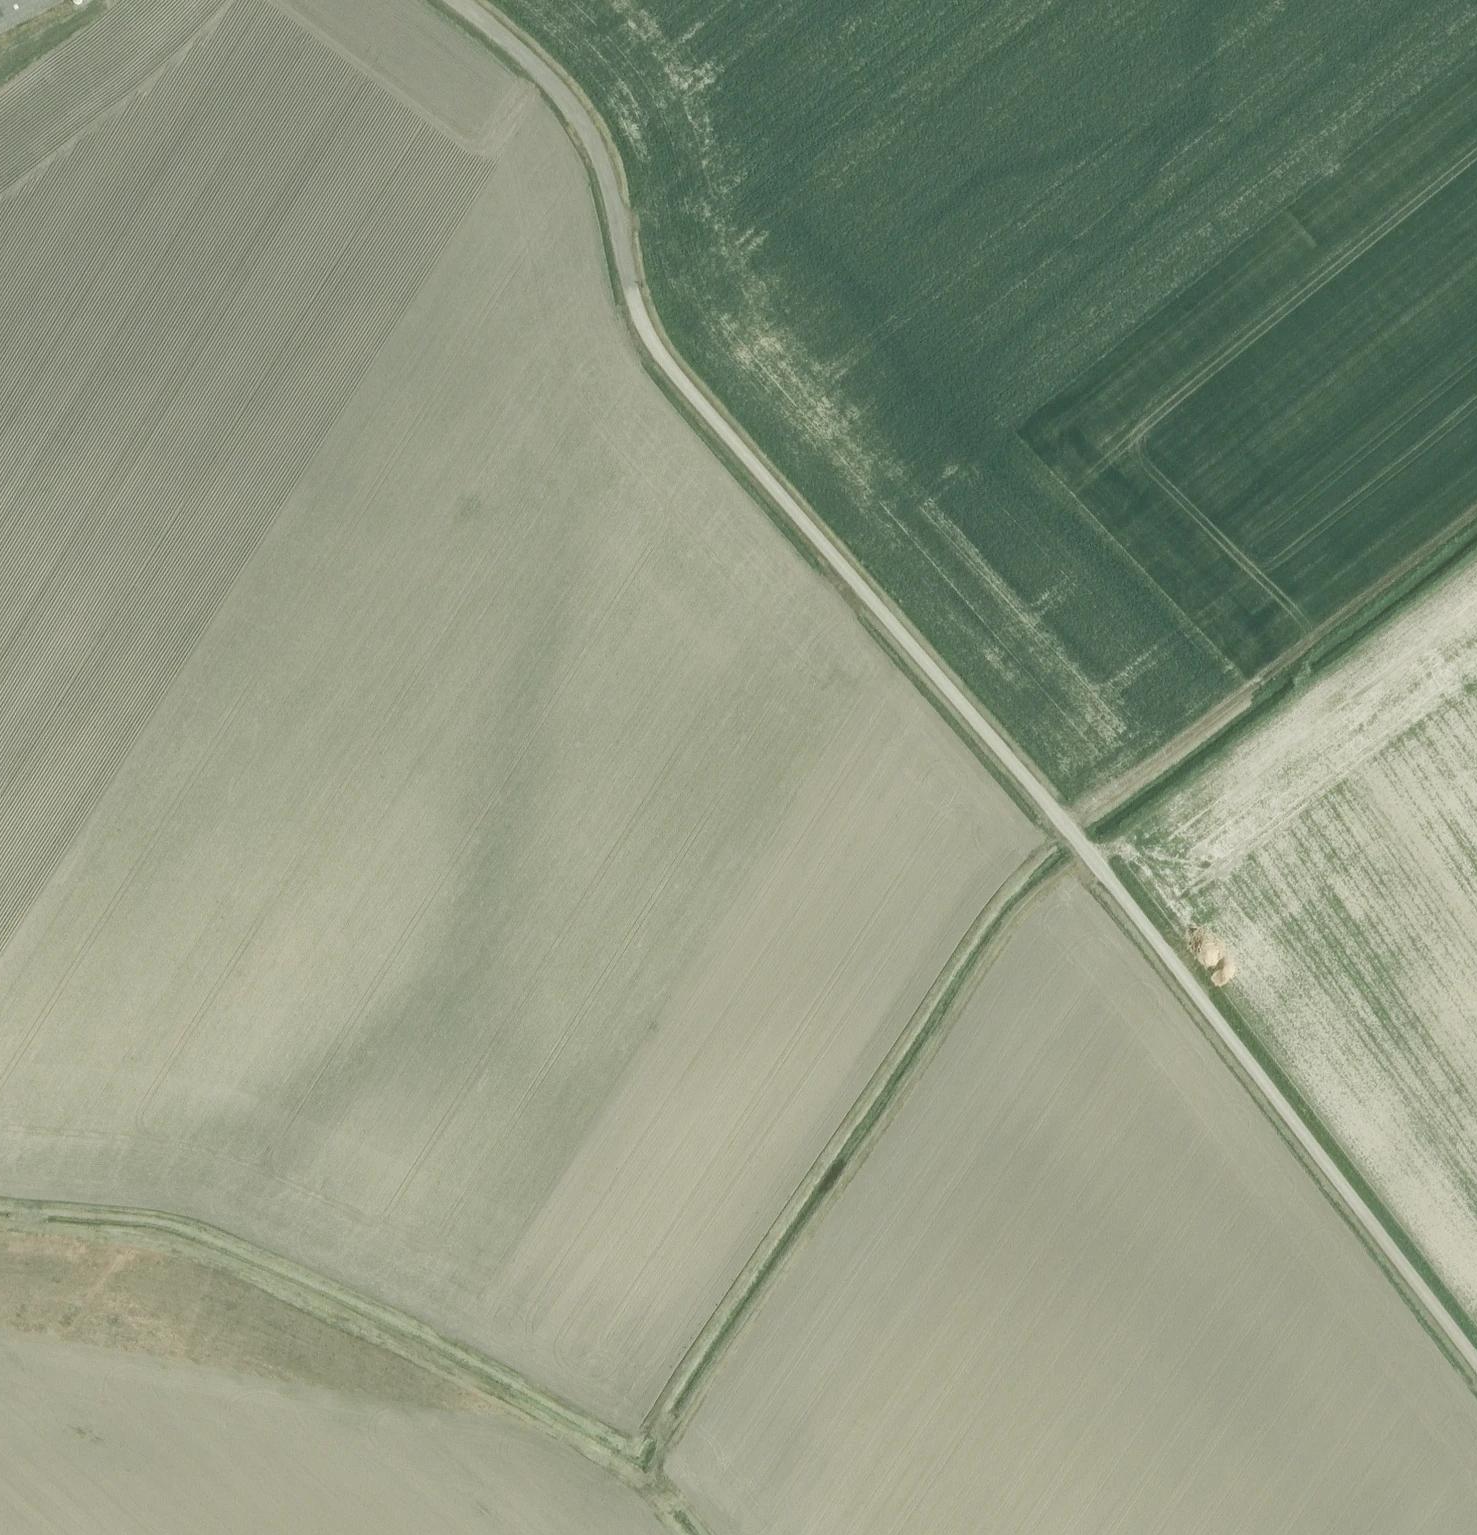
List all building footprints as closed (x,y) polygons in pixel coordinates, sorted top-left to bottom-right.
[(62,0),(0,0),(0,31),(62,0)]
